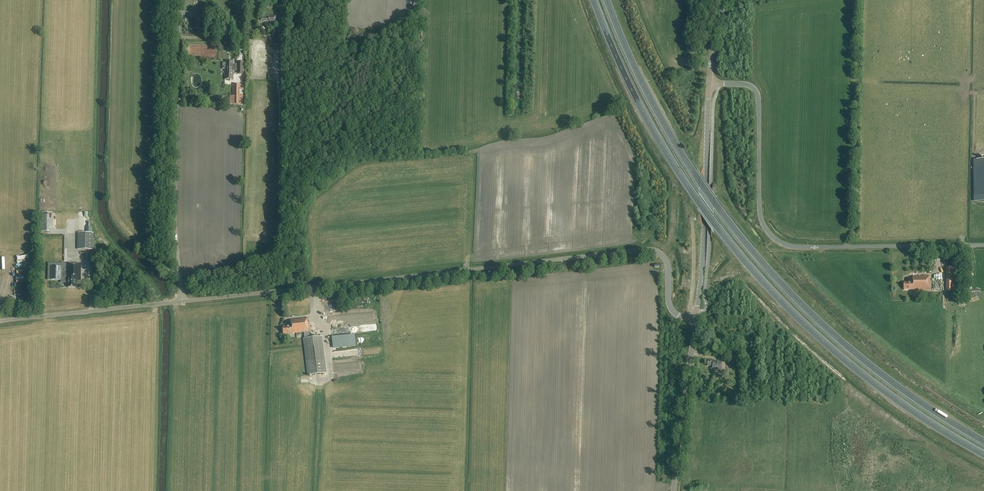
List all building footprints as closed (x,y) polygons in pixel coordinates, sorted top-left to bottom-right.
[(284,28),(284,23),(283,15),(276,15),(261,16),(261,18),(261,22),(261,24),(279,23),(280,27),(281,28),(284,28)] [(243,75),(243,62),(237,62),(237,66),(232,65),(233,62),(226,62),(226,63),(223,63),(222,69),(225,69),(225,80),(233,80),(233,70),(237,70),(237,74),(243,75)] [(240,85),(234,84),(234,96),(230,96),(230,105),(243,105),(243,97),(243,89),(240,89),(240,85)] [(973,160),(974,197),(983,197),(983,160),(973,160)] [(50,231),(50,211),(42,211),(42,231),(50,231)] [(87,233),(78,233),(77,249),(93,250),(93,233),(91,233),(87,233)] [(64,249),(49,248),(48,280),(68,280),(68,287),(76,287),(76,280),(80,280),(81,264),(68,263),(68,271),(64,271),(64,249)] [(913,289),(913,290),(930,290),(930,280),(929,280),(929,276),(913,276),(913,282),(904,282),(904,289),(913,289)] [(310,338),(309,335),(308,323),(307,322),(307,318),(290,320),(291,326),(282,327),(283,334),(303,332),(307,361),(309,375),(325,373),(323,359),(321,337),(310,338)] [(334,347),(356,346),(356,334),(333,335),(334,347)] [(722,355),(732,357),(733,350),(723,348),(722,355)] [(707,366),(712,367),(712,369),(721,370),(722,361),(708,360),(707,366)] [(728,363),(726,372),(733,373),(734,364),(728,363)]
